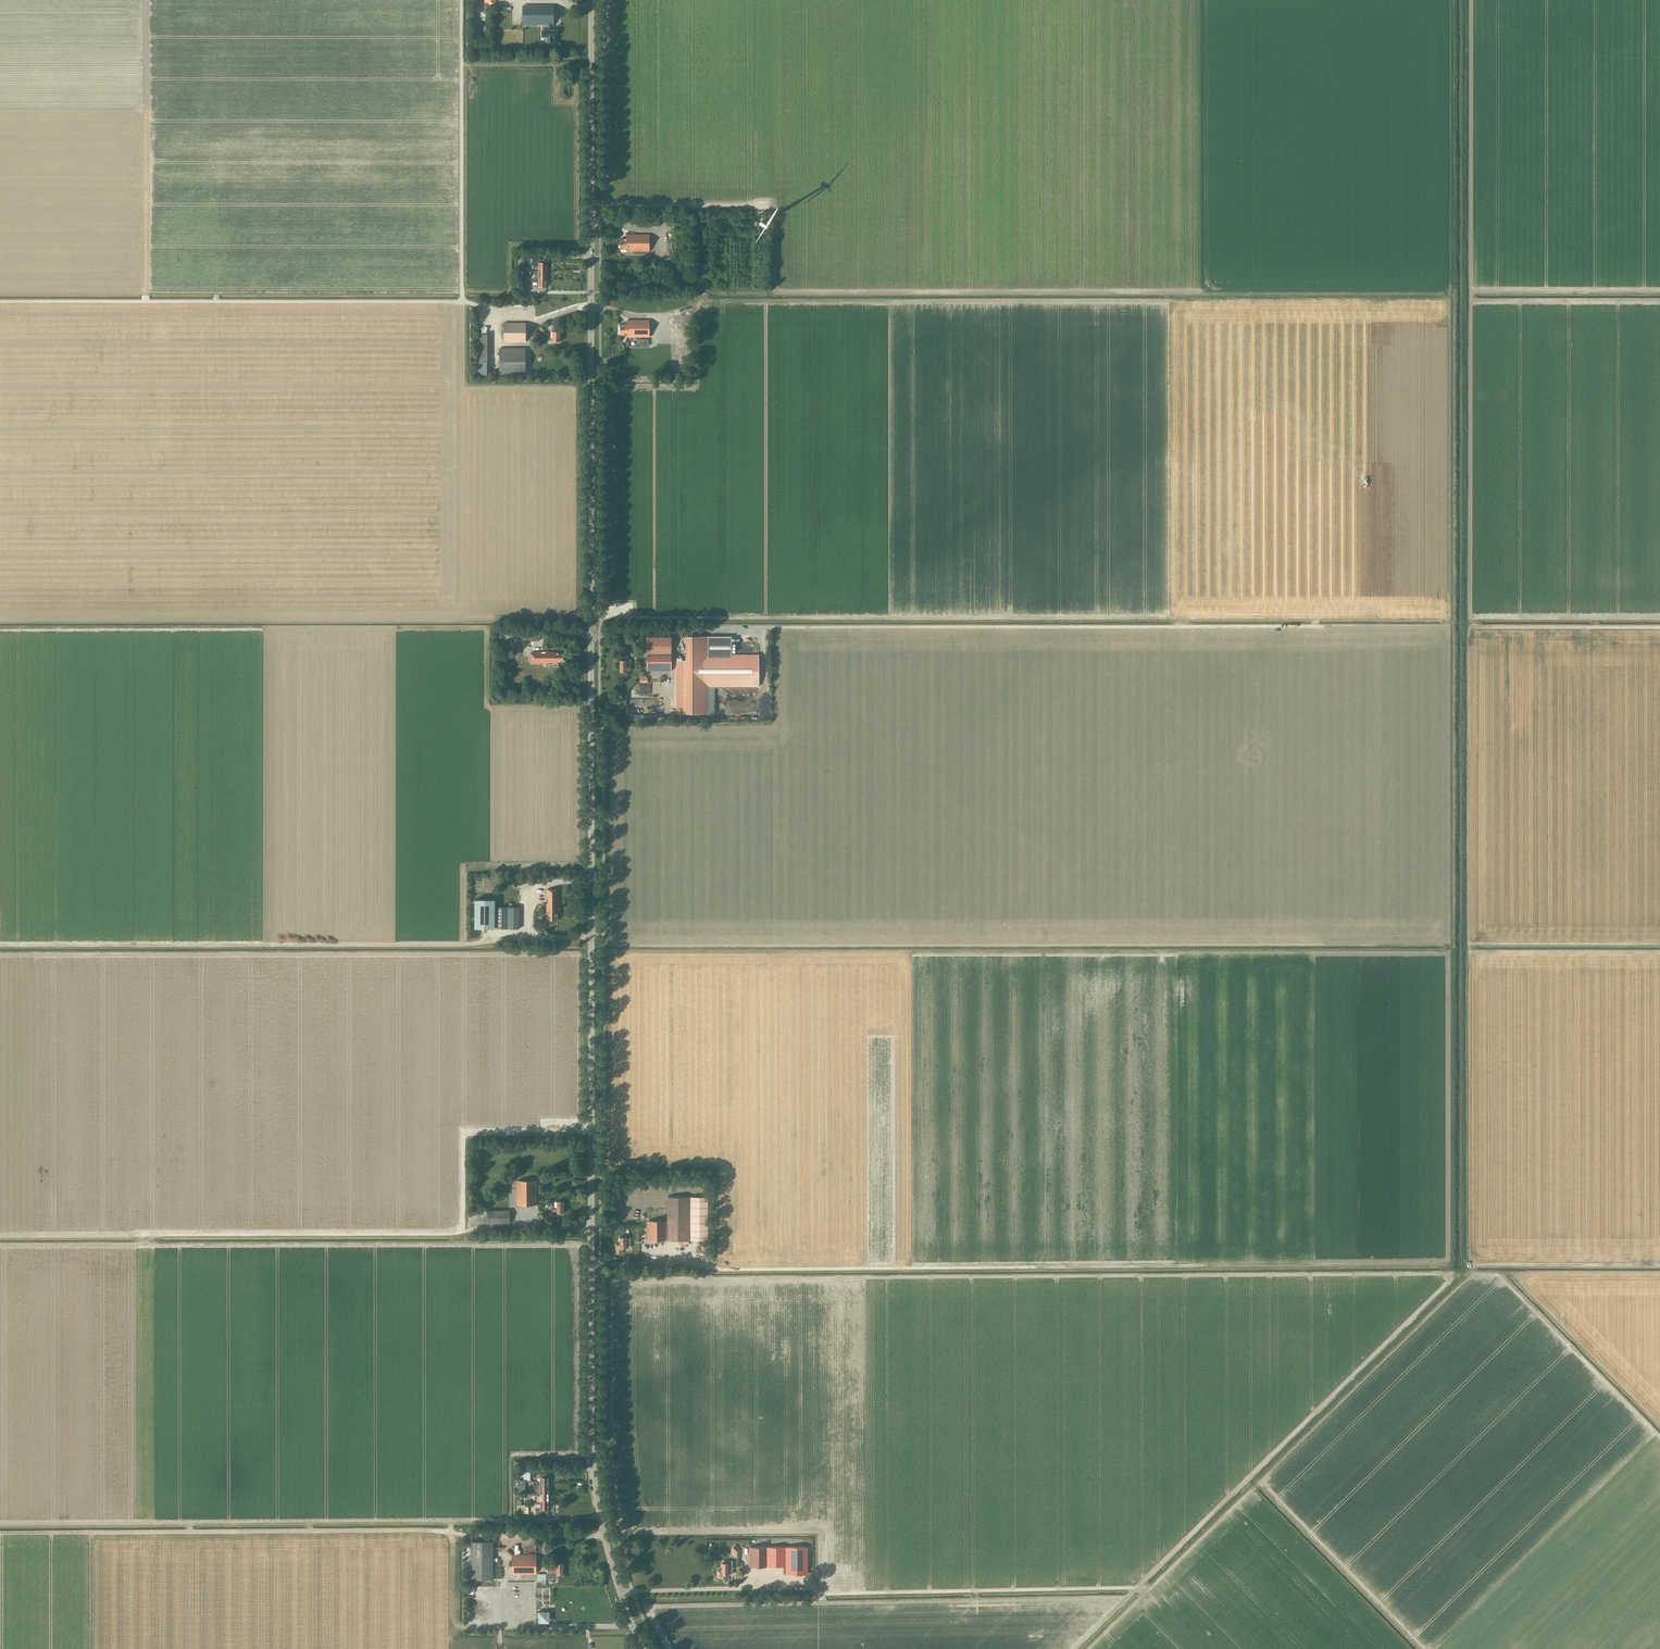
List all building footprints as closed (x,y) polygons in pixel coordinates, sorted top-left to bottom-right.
[(553,6),(522,6),(522,25),(543,25),(543,30),(542,30),(542,37),(543,37),(543,36),(546,36),(546,43),(553,43),(553,37),(554,37),(554,30),(552,30),(552,25),(553,25),(553,6)] [(659,226),(659,217),(639,217),(639,226),(659,226)] [(649,251),(649,235),(627,235),(627,239),(620,239),(620,249),(627,249),(627,251),(640,251),(640,254),(644,254),(644,251),(649,251)] [(547,271),(547,263),(540,263),(540,258),(532,258),(531,266),(537,266),(537,269),(538,269),(538,271),(547,271)] [(546,287),(546,279),(535,279),(531,279),(531,282),(538,282),(538,287),(546,287)] [(626,337),(649,336),(649,320),(626,320),(626,325),(620,325),(620,335),(626,335),(626,337)] [(504,342),(525,342),(525,323),(504,323),(504,342)] [(487,335),(478,335),(478,362),(487,362),(487,335)] [(525,349),(499,349),(499,376),(525,376),(525,349)] [(524,640),(541,640),(540,631),(524,631),(524,640)] [(671,637),(638,637),(638,645),(647,645),(647,671),(671,671),(671,637)] [(676,714),(701,714),(709,714),(709,637),(687,637),(687,661),(676,661),(676,714)] [(558,661),(563,661),(563,654),(556,654),(556,652),(531,652),(531,663),(558,663),(558,661)] [(631,671),(631,667),(631,660),(625,660),(625,661),(620,661),(620,673),(626,673),(626,671),(631,671)] [(515,688),(497,688),(498,696),(515,696),(515,688)] [(557,920),(557,890),(547,890),(547,920),(557,920)] [(494,929),(494,900),(475,899),(474,928),(494,929)] [(496,907),(496,929),(518,929),(519,907),(496,907)] [(517,1205),(536,1204),(536,1180),(516,1180),(517,1205)] [(689,1196),(667,1196),(667,1240),(689,1240),(689,1196)] [(708,1240),(708,1197),(689,1196),(689,1240),(708,1240)] [(557,1213),(563,1213),(563,1201),(557,1201),(557,1207),(552,1207),(552,1211),(557,1211),(557,1213)] [(487,1223),(509,1223),(509,1210),(487,1210),(487,1223)] [(666,1240),(666,1221),(647,1221),(647,1240),(666,1240)] [(622,1249),(626,1249),(626,1247),(631,1247),(631,1243),(626,1243),(626,1237),(620,1237),(620,1245),(616,1245),(616,1253),(622,1253),(622,1249)] [(673,1246),(673,1258),(694,1258),(694,1246),(673,1246)] [(540,1485),(548,1485),(548,1477),(549,1477),(540,1477),(540,1481),(534,1481),(534,1485),(540,1485)] [(549,1493),(548,1485),(540,1485),(536,1485),(536,1493),(549,1493)] [(549,1501),(537,1501),(533,1501),(533,1504),(540,1504),(540,1509),(540,1511),(541,1511),(548,1511),(549,1511),(549,1509),(549,1508),(549,1501)] [(493,1541),(471,1541),(472,1579),(493,1579),(493,1541)] [(749,1547),(749,1566),(766,1566),(785,1566),(785,1574),(807,1574),(807,1547),(749,1547)] [(536,1573),(536,1554),(512,1554),(512,1573),(536,1573)] [(732,1573),(732,1569),(732,1560),(728,1560),(728,1563),(722,1563),(722,1571),(717,1571),(717,1578),(724,1578),(724,1575),(728,1575),(728,1573),(732,1573)] [(547,1573),(557,1573),(557,1575),(563,1575),(563,1563),(557,1563),(557,1567),(552,1567),(552,1569),(547,1569),(547,1573)] [(551,1623),(551,1612),(540,1612),(540,1623),(551,1623)]
